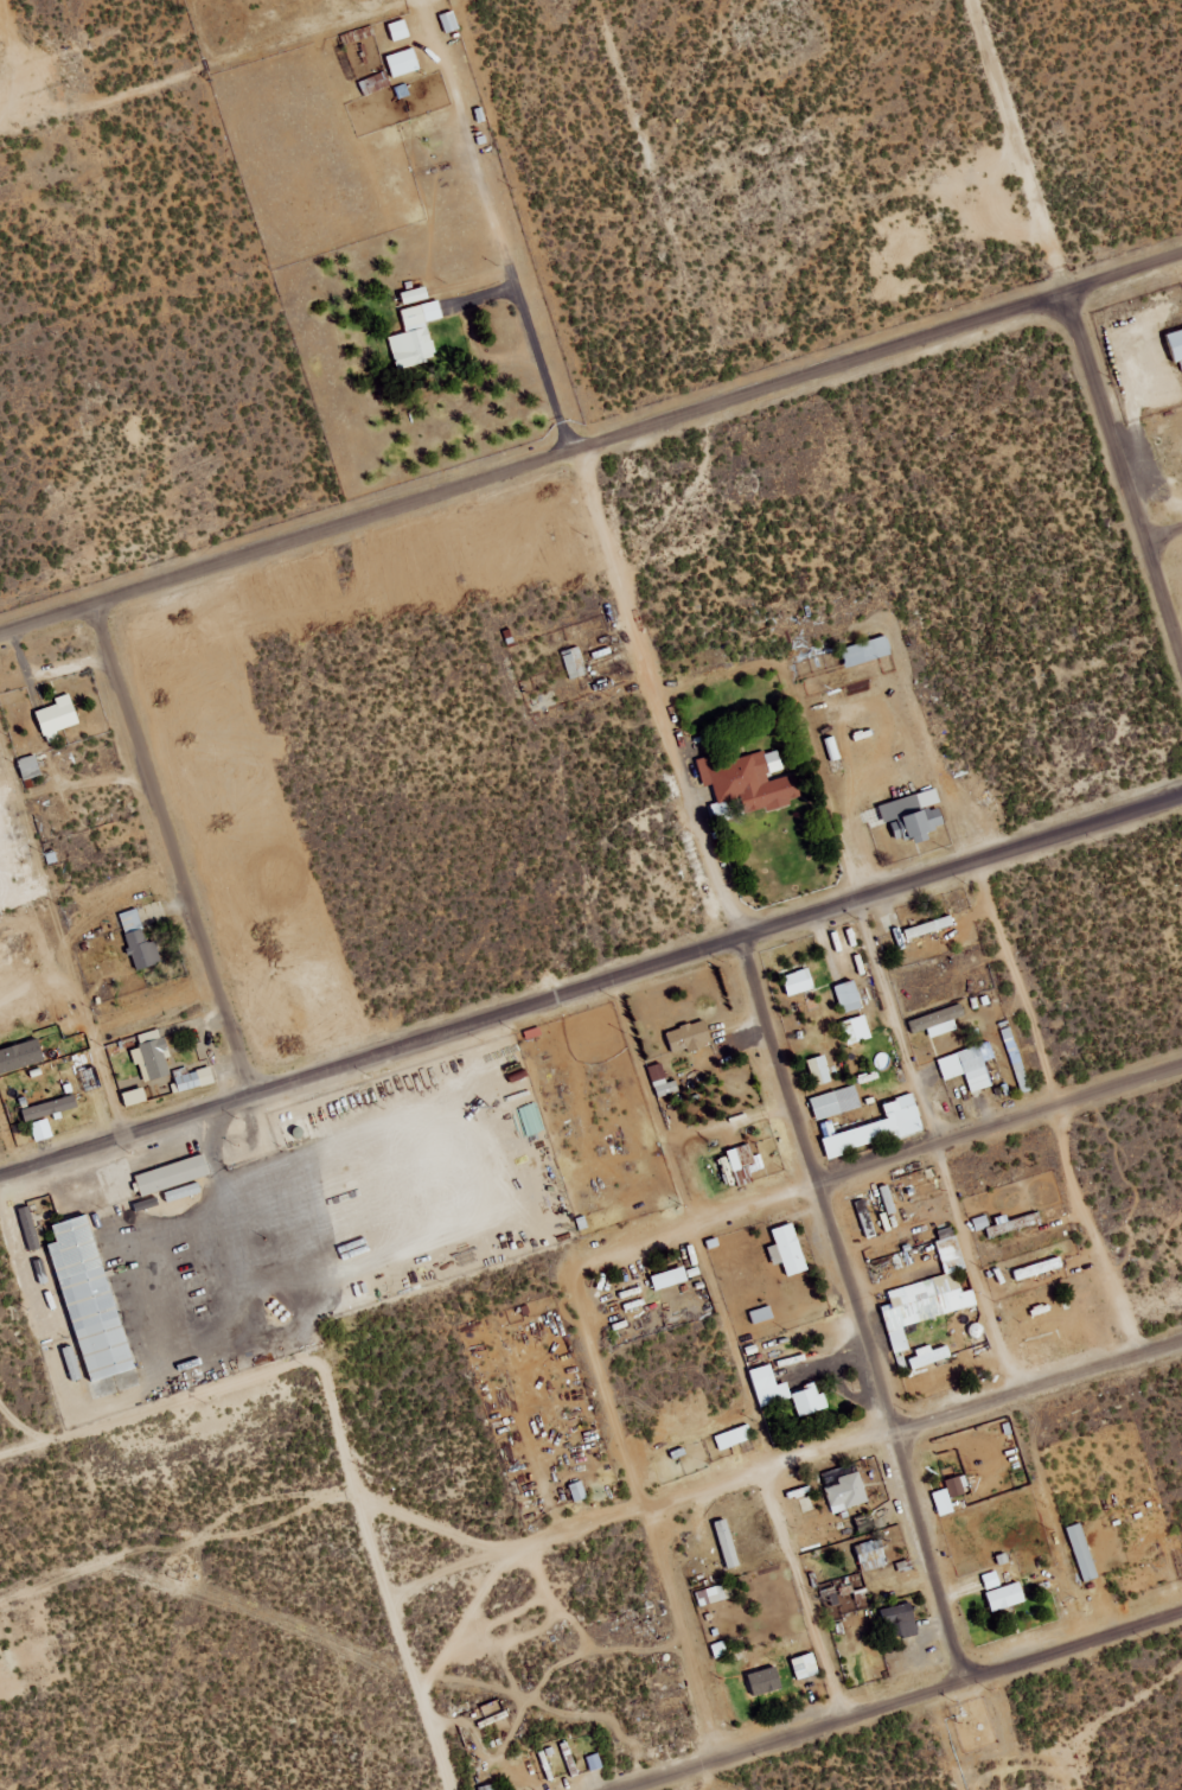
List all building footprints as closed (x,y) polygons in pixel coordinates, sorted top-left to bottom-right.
[(395,77),(422,69),(416,47),(388,56),(395,77)] [(406,304),(431,300),(430,288),(404,292),(406,304)] [(403,309),(408,333),(391,337),(399,368),(439,359),(430,322),(445,319),(441,300),(403,309)] [(1181,327),(1159,334),(1169,363),(1181,358),(1181,329),(1181,327)] [(849,667),(895,654),(889,634),(844,648),(849,667)] [(563,651),(571,679),(589,674),(580,646),(563,651)] [(39,709),(48,742),(61,739),(59,730),(82,724),(74,693),(57,697),(59,704),(39,709)] [(841,759),(835,736),(825,739),(831,761),(841,759)] [(718,760),(717,756),(699,758),(704,786),(716,784),(719,803),(715,804),(717,817),(733,814),(731,804),(744,802),(746,812),(795,805),(793,797),(802,796),(799,772),(785,774),(782,751),(718,760)] [(44,775),(39,754),(20,758),(25,779),(44,775)] [(881,804),(886,823),(893,822),(898,841),(918,836),(920,843),(934,839),(931,830),(948,825),(942,805),(943,804),(939,788),(881,804)] [(118,915),(138,971),(163,962),(155,939),(149,942),(137,908),(118,915)] [(909,938),(957,925),(954,915),(906,929),(909,938)] [(816,990),(813,968),(786,973),(790,995),(816,990)] [(865,1007),(857,979),(836,986),(845,1013),(865,1007)] [(959,1029),(956,1018),(967,1015),(963,1004),(908,1021),(912,1034),(930,1029),(932,1037),(959,1029)] [(873,1038),(868,1015),(844,1021),(849,1044),(873,1038)] [(714,1042),(707,1019),(668,1031),(676,1055),(714,1042)] [(135,1049),(144,1083),(173,1074),(166,1050),(169,1049),(163,1028),(139,1035),(142,1047),(135,1049)] [(41,1038),(0,1051),(0,1068),(2,1075),(48,1061),(41,1038)] [(994,1086),(987,1060),(996,1058),(992,1042),(939,1057),(945,1080),(967,1074),(972,1092),(994,1086)] [(809,1059),(815,1085),(833,1082),(827,1055),(809,1059)] [(668,1082),(664,1063),(651,1066),(657,1096),(680,1092),(677,1080),(668,1082)] [(175,1092),(217,1083),(214,1066),(190,1071),(189,1067),(174,1070),(177,1083),(173,1083),(175,1092)] [(863,1106),(856,1084),(812,1098),(819,1120),(863,1106)] [(151,1100),(147,1086),(125,1093),(129,1106),(151,1100)] [(925,1131),(916,1094),(886,1102),(890,1120),(824,1137),(829,1155),(925,1131)] [(20,1110),(24,1123),(76,1108),(72,1095),(20,1110)] [(545,1131),(537,1102),(519,1108),(527,1136),(545,1131)] [(38,1142),(55,1136),(49,1117),(32,1123),(38,1142)] [(740,1186),(759,1181),(751,1145),(731,1149),(740,1186)] [(138,1172),(143,1194),(212,1178),(207,1156),(138,1172)] [(721,1158),(731,1185),(739,1183),(730,1156),(721,1158)] [(881,1187),(885,1215),(896,1214),(892,1185),(881,1187)] [(20,1209),(31,1251),(43,1247),(31,1206),(20,1209)] [(46,1246),(89,1382),(132,1368),(83,1213),(46,1225),(52,1243),(46,1246)] [(810,1270),(792,1213),(772,1220),(780,1244),(769,1247),(775,1265),(785,1262),(790,1276),(810,1270)] [(991,1226),(988,1215),(974,1219),(977,1231),(991,1226)] [(1011,1222),(1009,1215),(998,1218),(1000,1225),(990,1228),(993,1237),(1026,1227),(1023,1218),(1011,1222)] [(947,1275),(889,1290),(893,1304),(883,1307),(895,1353),(911,1349),(905,1325),(979,1306),(975,1289),(965,1292),(959,1271),(967,1269),(956,1226),(936,1231),(947,1275)] [(1019,1279),(1066,1269),(1063,1259),(1016,1268),(1019,1279)] [(653,1276),(658,1291),(690,1281),(686,1266),(653,1276)] [(755,1324),(776,1318),(772,1305),(751,1312),(755,1324)] [(934,1350),(932,1344),(917,1350),(919,1356),(909,1359),(913,1370),(954,1356),(950,1345),(934,1350)] [(752,1370),(763,1407),(794,1398),(789,1382),(780,1385),(774,1364),(752,1370)] [(119,1389),(138,1383),(135,1371),(115,1377),(119,1389)] [(830,1408),(826,1392),(820,1394),(818,1385),(793,1392),(801,1417),(830,1408)] [(755,1438),(750,1424),(716,1436),(721,1450),(755,1438)] [(833,1512),(869,1503),(862,1471),(839,1477),(841,1484),(827,1487),(833,1512)] [(948,1479),(951,1497),(970,1494),(967,1476),(948,1479)] [(855,1518),(860,1533),(878,1527),(873,1512),(855,1518)] [(740,1566),(732,1519),(719,1521),(727,1569),(740,1566)] [(1068,1527),(1087,1582),(1101,1577),(1083,1522),(1068,1527)] [(864,1572),(890,1566),(884,1538),(857,1544),(864,1572)] [(983,1575),(988,1590),(1003,1585),(998,1571),(983,1575)] [(986,1593),(993,1613),(1029,1601),(1022,1581),(986,1593)] [(698,1590),(700,1605),(734,1599),(731,1583),(698,1590)] [(881,1609),(885,1629),(896,1626),(899,1639),(921,1634),(913,1602),(881,1609)] [(717,1658),(730,1654),(725,1641),(712,1645),(717,1658)] [(795,1658),(799,1680),(821,1675),(817,1654),(795,1658)] [(785,1689),(780,1667),(751,1674),(756,1696),(785,1689)] [(588,1758),(593,1772),(604,1768),(600,1754),(588,1758)]
